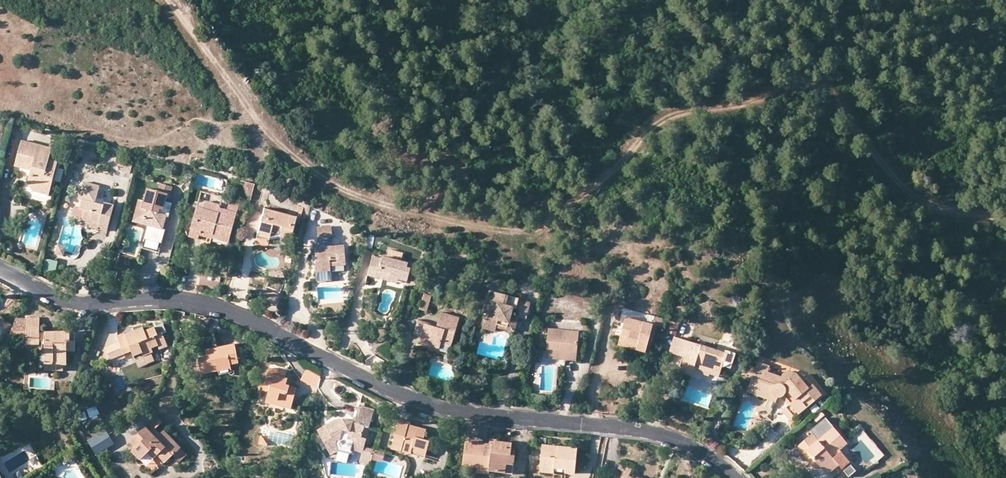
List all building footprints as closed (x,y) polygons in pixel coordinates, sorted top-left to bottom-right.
[(21,137),(24,126),(16,124),(14,136),(21,137)] [(51,148),(22,141),(16,162),(20,163),(24,169),(31,171),(31,172),(33,164),(36,165),(37,169),(29,177),(28,184),(32,192),(42,186),(51,189),(57,165),(51,163),(49,159),(51,148)] [(131,173),(134,160),(125,158),(122,171),(131,173)] [(82,200),(96,203),(99,187),(83,183),(79,199),(82,200)] [(162,228),(165,215),(160,213),(161,210),(164,211),(166,203),(169,205),(173,188),(159,185),(158,192),(146,189),(143,201),(138,200),(134,216),(144,219),(143,225),(148,226),(155,229),(156,226),(162,228)] [(51,189),(42,186),(32,192),(49,195),(51,189)] [(96,203),(82,200),(79,209),(85,211),(83,217),(81,223),(90,225),(90,227),(107,232),(114,205),(104,202),(104,205),(96,203)] [(200,231),(199,235),(229,242),(236,214),(220,210),(221,206),(205,202),(203,211),(197,209),(192,228),(200,231)] [(283,232),(292,235),(296,218),(265,209),(259,232),(270,234),(269,240),(281,237),(283,232)] [(147,229),(165,233),(169,216),(165,215),(162,228),(156,226),(155,229),(148,226),(147,229)] [(144,219),(134,216),(133,222),(143,225),(144,219)] [(319,239),(333,237),(332,227),(319,229),(319,239)] [(200,231),(192,228),(189,237),(198,239),(199,235),(200,231)] [(270,234),(259,232),(258,237),(269,240),(270,234)] [(292,235),(283,232),(281,237),(280,243),(289,245),(290,240),(292,235)] [(158,254),(161,243),(145,239),(142,249),(143,249),(158,254)] [(67,248),(59,245),(56,255),(64,258),(67,248)] [(142,249),(138,248),(135,257),(124,253),(120,252),(116,268),(136,274),(143,249),(142,249)] [(341,268),(349,268),(348,248),(318,250),(319,274),(333,274),(333,268),(341,268)] [(390,279),(399,281),(407,283),(411,269),(407,268),(409,264),(384,257),(382,260),(373,257),(369,273),(380,277),(381,272),(392,275),(390,279)] [(56,275),(59,262),(45,259),(42,272),(56,275)] [(285,272),(271,274),(272,278),(273,279),(275,280),(277,280),(280,280),(282,280),(285,279),(285,272)] [(380,277),(369,273),(368,277),(398,285),(399,281),(390,279),(392,275),(381,272),(380,277)] [(333,274),(319,274),(319,282),(334,282),(333,274)] [(262,299),(276,304),(280,296),(265,290),(262,299)] [(494,305),(496,294),(497,293),(489,291),(486,303),(494,305)] [(520,314),(519,318),(527,320),(530,305),(519,302),(519,300),(496,294),(494,305),(486,303),(483,314),(487,315),(484,328),(495,332),(496,329),(498,322),(510,325),(513,313),(520,314)] [(420,310),(427,312),(431,296),(424,295),(420,310)] [(444,345),(453,348),(461,318),(444,313),(441,326),(440,329),(428,325),(428,323),(421,321),(417,337),(424,338),(422,345),(442,350),(444,345)] [(498,322),(496,329),(515,333),(519,318),(520,314),(513,313),(510,325),(498,322)] [(27,320),(17,319),(10,337),(27,337),(27,345),(40,345),(40,342),(42,342),(43,355),(45,355),(45,365),(67,365),(67,352),(74,352),(75,333),(40,332),(40,318),(27,318),(27,320)] [(662,329),(664,320),(655,318),(653,327),(662,329)] [(677,323),(664,320),(662,329),(661,334),(674,337),(677,323)] [(653,328),(626,322),(620,344),(638,348),(637,354),(646,356),(653,328)] [(157,335),(154,328),(144,331),(143,328),(133,332),(135,337),(127,340),(125,335),(124,333),(117,336),(119,342),(123,353),(131,351),(133,356),(142,352),(144,356),(153,353),(151,348),(158,346),(155,336),(157,335)] [(547,350),(577,353),(578,333),(549,331),(547,350)] [(135,337),(133,332),(125,335),(127,340),(135,337)] [(685,358),(690,342),(675,337),(669,353),(685,358)] [(123,353),(119,342),(105,347),(109,358),(123,353)] [(699,369),(720,375),(724,363),(732,365),(736,354),(727,352),(726,353),(690,342),(685,358),(680,373),(692,376),(696,365),(700,366),(699,369)] [(638,348),(620,344),(619,349),(637,354),(638,348)] [(210,369),(231,364),(238,363),(234,345),(206,351),(207,357),(199,359),(202,374),(211,372),(210,369)] [(546,358),(576,361),(577,353),(547,350),(546,358)] [(123,353),(109,358),(110,362),(124,356),(123,353)] [(775,396),(777,398),(779,398),(781,398),(783,397),(784,396),(791,404),(783,411),(792,421),(822,397),(807,379),(803,383),(797,376),(789,372),(782,375),(781,377),(768,373),(770,367),(758,362),(756,367),(748,363),(740,376),(751,381),(749,385),(760,388),(761,386),(764,385),(773,388),(773,390),(773,393),(774,394),(775,396)] [(210,369),(211,372),(219,371),(220,375),(229,373),(232,376),(234,375),(234,372),(232,369),(231,364),(210,369)] [(278,403),(277,406),(291,410),(296,388),(286,385),(288,379),(285,378),(279,377),(281,371),(269,368),(264,389),(269,392),(267,399),(278,403)] [(316,391),(319,377),(306,369),(299,381),(316,391)] [(720,375),(699,369),(698,374),(718,379),(720,375)] [(760,388),(749,385),(747,391),(776,402),(777,398),(775,396),(774,394),(773,393),(773,390),(773,388),(764,385),(761,386),(760,388)] [(369,468),(372,460),(383,463),(385,453),(374,450),(372,456),(362,454),(366,440),(361,439),(364,427),(370,428),(375,413),(361,408),(356,424),(343,420),(342,425),(336,426),(334,422),(317,431),(331,456),(339,451),(337,441),(347,439),(354,441),(351,451),(353,451),(349,462),(369,468)] [(152,449),(158,454),(165,462),(173,455),(179,461),(186,455),(167,435),(163,439),(159,435),(154,430),(162,423),(156,417),(130,441),(136,447),(132,451),(140,460),(148,453),(152,449)] [(412,448),(426,452),(429,442),(424,441),(426,431),(418,428),(416,432),(407,429),(408,426),(409,422),(400,420),(392,450),(401,453),(402,450),(411,452),(412,448)] [(849,462),(839,449),(846,443),(826,420),(810,434),(813,436),(797,449),(803,456),(807,452),(819,466),(826,474),(838,464),(841,468),(849,462)] [(861,442),(874,456),(878,461),(884,456),(863,431),(857,437),(861,442)] [(269,448),(263,439),(261,439),(260,448),(269,449),(269,448)] [(489,472),(505,474),(508,456),(510,456),(512,444),(497,443),(495,442),(495,446),(490,445),(465,442),(463,466),(478,468),(489,469),(489,472)] [(540,472),(574,475),(577,449),(542,446),(540,472)] [(401,453),(425,459),(426,452),(412,448),(411,452),(402,450),(401,453)] [(152,449),(148,453),(153,459),(158,454),(152,449)] [(807,452),(803,456),(815,470),(819,466),(807,452)] [(508,456),(505,474),(514,475),(515,457),(510,456),(508,456)] [(624,472),(630,475),(633,467),(622,461),(619,468),(624,472)] [(851,469),(845,475),(847,477),(853,477),(856,475),(851,469)]
